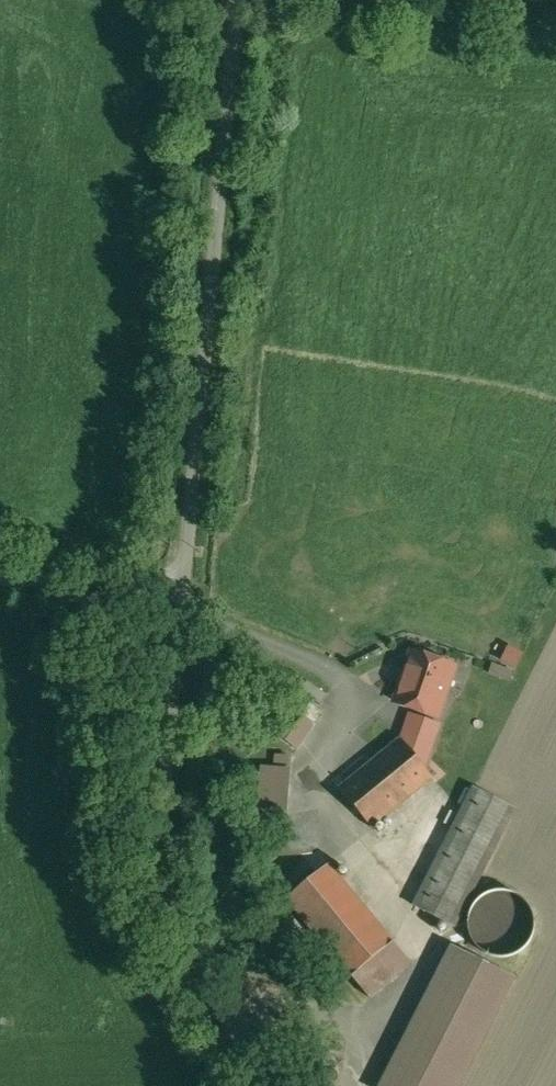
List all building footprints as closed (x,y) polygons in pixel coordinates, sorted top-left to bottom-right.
[(459,666),(411,648),(390,703),(411,711),(439,721),(459,666)] [(303,715),(292,708),(275,733),(297,748),(322,712),(310,704),(303,715)] [(445,724),(439,721),(411,711),(401,738),(427,771),(445,724)] [(427,771),(401,738),(372,761),(394,788),(381,798),(392,812),(433,778),(427,771)] [(394,788),(372,761),(339,788),(372,828),(392,812),(381,798),(394,788)] [(291,768),(261,765),(257,809),(287,811),(291,768)] [(517,809),(473,786),(411,904),(455,927),(517,809)] [(328,864),(287,898),(313,929),(331,914),(319,900),(342,881),(328,864)] [(410,963),(342,881),(319,900),(331,914),(313,929),(369,997),(410,963)] [(451,945),(378,1085),(461,1085),(517,979),(451,945)]
